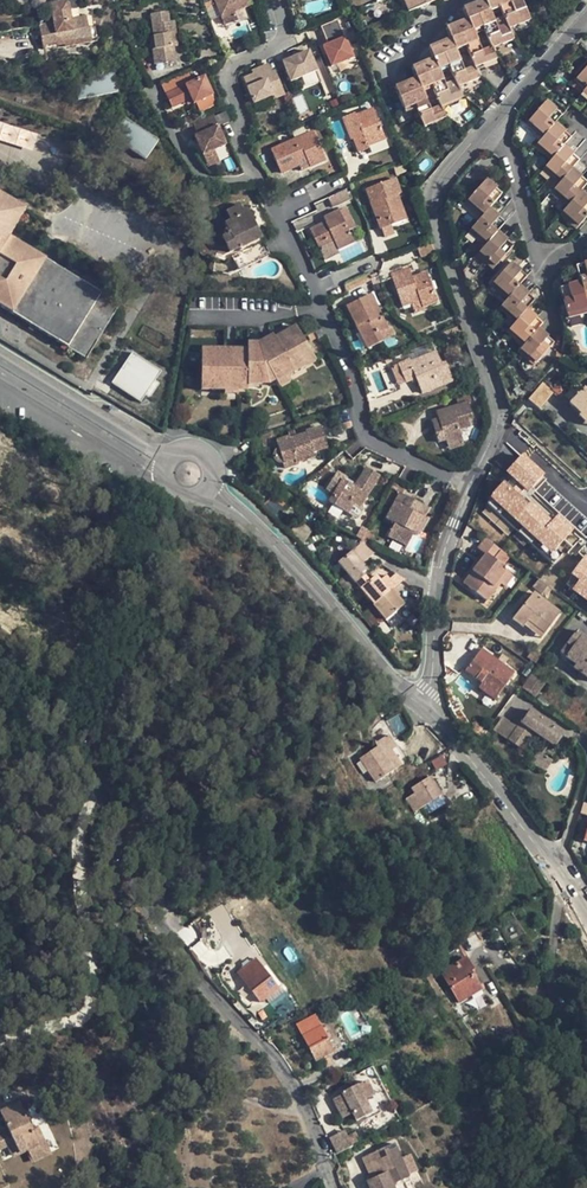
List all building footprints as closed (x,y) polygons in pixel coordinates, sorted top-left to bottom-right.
[(224,25),(237,19),(234,12),(251,5),(249,0),(214,0),(224,25)] [(394,87),(404,110),(414,105),(423,126),(446,117),(441,106),(462,97),(458,87),(479,78),(475,68),(496,59),(492,48),(513,39),(509,28),(530,19),(522,0),(514,0),(511,1),(510,0),(483,0),(463,9),(467,19),(446,28),(450,39),(428,48),(433,59),(412,68),(416,78),(394,87)] [(408,12),(437,0),(403,0),(408,12)] [(53,23),(38,26),(42,47),(90,38),(88,29),(87,29),(85,18),(71,20),(67,1),(49,4),(53,23)] [(175,36),(173,21),(166,23),(161,23),(160,13),(150,14),(154,36),(150,37),(155,65),(175,62),(174,48),(172,48),(170,36),(175,36)] [(337,20),(320,27),(328,45),(323,47),(331,67),(353,58),(337,20)] [(308,51),(282,62),(290,82),(317,71),(308,51)] [(273,100),(284,95),(275,72),(271,73),(268,64),(251,71),(253,74),(243,78),(254,104),(271,96),(273,100)] [(586,86),(586,66),(576,79),(586,87),(586,86)] [(73,77),(77,100),(117,93),(113,70),(73,77)] [(184,86),(165,95),(171,108),(191,99),(193,105),(195,104),(211,97),(212,96),(203,77),(184,86)] [(586,87),(576,79),(571,85),(581,94),(583,91),(586,87)] [(579,110),(586,101),(586,95),(583,91),(581,94),(572,103),(579,110)] [(554,99),(566,110),(572,103),(559,93),(554,99)] [(211,97),(195,104),(199,112),(215,105),(211,97)] [(562,114),(546,100),(528,121),(535,127),(533,130),(542,138),(555,123),(560,117),(562,114)] [(367,147),(385,140),(372,109),(355,115),(354,113),(342,118),(351,140),(353,140),(359,154),(369,150),(367,147)] [(213,117),(192,126),(197,136),(194,137),(202,156),(214,151),(225,146),(213,117)] [(158,141),(124,118),(111,137),(145,160),(158,141)] [(33,149),(38,131),(0,121),(0,140),(33,149)] [(535,127),(528,121),(526,124),(533,130),(535,127)] [(571,136),(555,123),(542,138),(537,144),(544,149),(541,153),(551,160),(563,146),(571,136)] [(313,131),(270,150),(280,173),(298,166),(307,162),(309,168),(325,161),(313,131)] [(367,147),(369,150),(370,152),(387,145),(385,140),(367,147)] [(544,149),(537,144),(534,147),(541,153),(544,149)] [(563,146),(551,160),(545,167),(552,172),(550,176),(559,183),(571,169),(579,160),(563,146)] [(214,151),(202,156),(207,168),(219,162),(214,151)] [(300,171),(309,168),(307,162),(298,166),(300,171)] [(393,168),(396,175),(406,172),(403,164),(393,168)] [(552,172),(545,167),(543,170),(550,176),(552,172)] [(571,169),(559,183),(554,189),(561,195),(559,198),(568,206),(580,191),(586,183),(586,182),(571,169)] [(395,178),(365,189),(380,230),(381,229),(391,226),(406,220),(397,195),(401,194),(395,178)] [(502,194),(485,180),(467,200),(474,206),(472,209),(481,217),(489,209),(502,194)] [(561,195),(554,189),(552,192),(559,198),(561,195)] [(327,198),(331,207),(349,200),(344,190),(327,198)] [(568,206),(562,212),(569,218),(567,221),(576,229),(586,216),(586,197),(580,191),(568,206)] [(86,360),(119,305),(9,237),(26,209),(0,194),(0,308),(86,360)] [(465,203),(472,209),(474,206),(467,200),(465,203)] [(269,255),(247,211),(246,210),(244,210),(241,210),(239,205),(226,212),(230,221),(224,223),(227,230),(224,231),(223,232),(223,237),(221,238),(237,271),(269,255)] [(354,228),(345,209),(323,219),(325,222),(309,230),(318,249),(334,241),(338,250),(354,243),(348,231),(354,228)] [(489,209),(481,217),(471,229),(478,235),(476,238),(485,246),(497,232),(505,223),(489,209)] [(569,218),(562,212),(560,215),(567,221),(569,218)] [(394,234),(391,226),(381,229),(384,238),(394,234)] [(469,232),(475,238),(478,235),(471,229),(469,232)] [(497,232),(485,246),(479,252),(486,259),(484,261),(493,269),(513,246),(497,232)] [(334,241),(318,249),(324,260),(339,253),(338,250),(334,241)] [(420,257),(435,252),(431,242),(417,248),(420,257)] [(477,255),(484,261),(486,259),(479,252),(477,255)] [(498,292),(507,300),(519,286),(527,276),(511,262),(493,283),(500,289),(498,292)] [(576,265),(580,282),(584,295),(586,294),(586,263),(576,265)] [(390,274),(401,307),(410,304),(419,301),(422,307),(424,307),(436,302),(426,272),(412,277),(409,268),(403,270),(402,266),(389,271),(390,274)] [(367,273),(343,284),(346,292),(371,280),(369,276),(367,273)] [(377,273),(369,276),(371,280),(373,285),(380,282),(377,273)] [(584,295),(580,282),(560,288),(568,317),(579,314),(578,310),(586,308),(586,307),(585,302),(584,295)] [(491,286),(498,292),(500,289),(493,283),(491,286)] [(505,315),(515,323),(527,309),(535,300),(519,286),(507,300),(501,306),(508,312),(505,315)] [(346,306),(367,349),(394,336),(389,327),(387,328),(370,294),(346,306)] [(424,307),(422,307),(419,301),(410,304),(414,313),(425,310),(424,307)] [(499,309),(505,315),(508,312),(501,306),(499,309)] [(513,339),(523,346),(538,328),(543,323),(527,309),(515,323),(509,330),(516,336),(513,339)] [(581,321),(579,314),(568,317),(569,324),(581,321)] [(287,377),(315,361),(295,326),(274,338),(272,335),(257,343),(247,343),(247,349),(200,348),(200,391),(247,391),(247,387),(260,387),(260,385),(268,386),(274,382),(278,388),(290,382),(287,377)] [(440,333),(443,341),(460,335),(459,332),(460,332),(458,327),(440,333)] [(538,328),(523,346),(520,349),(527,355),(525,358),(534,365),(554,342),(538,328)] [(507,332),(513,339),(516,336),(509,330),(507,332)] [(410,361),(436,351),(432,341),(407,352),(409,359),(410,361)] [(518,352),(525,358),(527,355),(520,349),(518,352)] [(415,378),(421,394),(453,381),(445,362),(441,364),(436,351),(410,361),(409,359),(398,364),(405,382),(415,378)] [(138,354),(114,396),(141,412),(166,370),(138,354)] [(398,385),(405,382),(398,364),(391,367),(398,385)] [(553,390),(544,381),(528,399),(539,409),(554,391),(553,390)] [(584,388),(578,381),(564,395),(570,402),(569,403),(580,414),(578,416),(586,425),(586,391),(584,388)] [(559,382),(553,390),(554,391),(560,396),(567,388),(559,382)] [(394,401),(381,406),(385,415),(397,411),(394,401)] [(446,445),(462,440),(459,430),(470,427),(468,420),(473,418),(468,402),(457,405),(435,411),(437,419),(431,421),(431,423),(434,431),(438,443),(445,441),(446,445)] [(327,448),(321,426),(305,431),(305,433),(290,438),(289,436),(275,440),(277,448),(276,448),(274,451),(274,452),(273,455),(273,458),(274,460),(277,462),(278,463),(280,463),(282,463),(293,459),(295,463),(314,457),(312,453),(327,448)] [(462,440),(446,445),(448,450),(464,446),(462,440)] [(296,466),(295,463),(293,459),(282,463),(284,470),(296,466)] [(313,476),(317,480),(330,469),(326,465),(313,476)] [(379,475),(365,467),(355,484),(354,486),(344,480),(346,478),(336,472),(325,489),(333,494),(328,502),(347,514),(353,504),(360,507),(379,475)] [(399,492),(402,494),(406,487),(393,480),(389,487),(399,492)] [(423,518),(428,508),(402,494),(399,492),(385,519),(394,524),(387,537),(394,541),(406,547),(413,534),(418,536),(427,519),(423,518)] [(353,504),(347,514),(356,520),(363,510),(360,507),(353,504)] [(481,517),(494,529),(502,519),(489,507),(481,517)] [(369,542),(373,535),(365,532),(362,538),(369,542)] [(462,583),(486,602),(500,584),(497,582),(507,569),(502,566),(510,557),(485,537),(477,547),(485,553),(462,583)] [(404,551),(406,547),(394,541),(392,545),(404,551)] [(354,584),(355,583),(364,575),(369,572),(351,551),(337,563),(346,574),(354,584)] [(572,589),(586,600),(586,554),(585,553),(571,572),(580,578),(572,589)] [(414,555),(411,568),(424,570),(427,558),(414,555)] [(514,574),(507,569),(497,582),(500,584),(504,587),(514,574)] [(350,588),(354,584),(346,574),(337,581),(346,591),(350,588)] [(389,592),(391,590),(404,580),(395,574),(388,580),(382,584),(389,592)] [(361,590),(373,605),(389,592),(382,584),(380,581),(375,575),(369,581),(364,575),(355,583),(361,590)] [(547,587),(538,580),(533,587),(542,594),(547,587)] [(355,595),(361,590),(355,583),(354,584),(350,588),(355,595)] [(385,621),(404,605),(391,590),(389,592),(373,605),(372,606),(385,621)] [(533,592),(512,619),(522,627),(524,625),(527,621),(543,634),(560,613),(533,592)] [(10,632),(18,621),(0,609),(0,625),(10,632)] [(540,638),(543,634),(527,621),(524,625),(540,638)] [(586,678),(586,638),(576,630),(559,653),(575,665),(573,668),(586,678)] [(526,657),(535,663),(542,655),(532,648),(526,657)] [(514,673),(481,649),(465,671),(482,683),(478,688),(494,700),(514,673)] [(531,675),(522,688),(535,697),(544,684),(531,675)] [(529,710),(509,740),(521,749),(533,732),(554,746),(563,733),(529,710)] [(466,729),(477,742),(481,737),(471,724),(466,729)] [(359,759),(375,783),(408,761),(398,746),(396,747),(387,735),(374,744),(376,747),(359,759)] [(545,772),(553,761),(538,751),(530,762),(545,772)] [(405,799),(414,813),(441,796),(430,777),(410,788),(413,794),(405,799)] [(586,829),(582,827),(578,839),(583,840),(586,842),(586,827),(586,829)] [(230,975),(240,967),(232,957),(222,965),(230,975)] [(440,973),(458,1003),(480,990),(469,972),(472,970),(465,958),(440,973)] [(236,973),(260,1003),(265,999),(278,989),(255,959),(236,973)] [(269,1004),(284,992),(280,988),(278,989),(265,999),(269,1004)] [(333,1052),(313,1015),(295,1024),(315,1062),(333,1052)] [(325,1068),(331,1065),(328,1059),(322,1062),(325,1068)] [(335,1106),(341,1119),(351,1114),(355,1122),(370,1114),(371,1117),(381,1112),(365,1081),(340,1093),(341,1095),(344,1101),(335,1106)] [(341,1095),(331,1099),(335,1106),(344,1101),(341,1095)] [(7,1130),(0,1133),(0,1149),(8,1145),(13,1156),(27,1150),(32,1162),(51,1154),(26,1100),(0,1113),(0,1115),(7,1130)] [(336,1155),(352,1147),(343,1130),(327,1138),(336,1155)] [(361,1157),(371,1179),(365,1181),(368,1187),(393,1187),(392,1185),(408,1177),(393,1143),(361,1157)]
